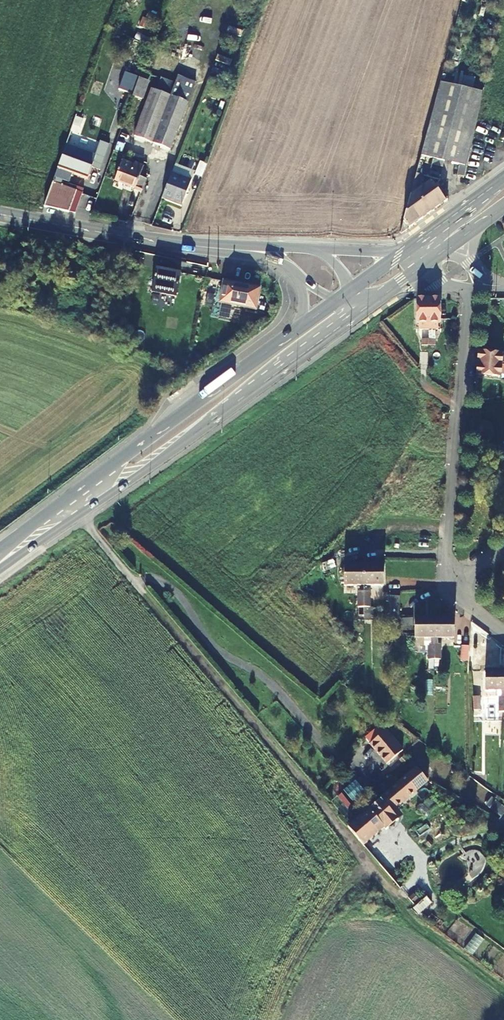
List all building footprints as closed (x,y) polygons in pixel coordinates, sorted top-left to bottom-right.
[(141,69),(131,96),(137,99),(147,71),(141,69)] [(150,89),(134,136),(151,142),(169,149),(193,81),(173,73),(166,95),(150,89)] [(435,103),(400,233),(444,200),(436,190),(440,186),(433,178),(420,186),(427,161),(452,165),(448,173),(455,174),(454,183),(462,185),(475,124),(483,90),(441,81),(435,103)] [(73,159),(61,155),(53,178),(61,181),(65,170),(87,177),(87,179),(102,184),(106,170),(91,165),(92,161),(75,156),(73,159)] [(106,170),(109,162),(93,158),(92,161),(91,165),(106,170)] [(122,161),(115,181),(136,188),(137,188),(141,189),(146,178),(140,175),(144,165),(135,161),(133,165),(122,161)] [(196,174),(203,177),(207,165),(201,163),(196,174)] [(171,174),(162,198),(181,206),(191,181),(171,174)] [(61,181),(53,178),(43,204),(74,212),(82,188),(61,181)] [(151,291),(175,296),(180,272),(156,267),(151,291)] [(219,300),(255,308),(259,288),(223,281),(219,300)] [(202,299),(213,302),(215,291),(205,289),(202,299)] [(105,309),(118,312),(121,299),(108,296),(105,309)] [(428,298),(416,299),(417,322),(418,322),(419,329),(428,329),(428,298)] [(440,298),(428,298),(428,329),(440,328),(440,321),(441,321),(440,298)] [(478,352),(477,363),(503,365),(503,356),(501,356),(501,354),(478,352)] [(476,374),(500,376),(500,373),(503,373),(503,365),(477,363),(476,374)] [(362,591),(362,607),(368,607),(368,591),(365,591),(365,585),(382,585),(382,564),(362,565),(362,585),(362,591)] [(362,585),(362,565),(343,565),(343,585),(362,585)] [(388,634),(395,634),(395,617),(398,617),(398,605),(385,605),(385,610),(388,610),(388,634)] [(432,639),(432,618),(413,618),(413,639),(427,639),(427,645),(427,661),(432,661),(432,659),(432,645),(432,639)] [(452,618),(432,618),(432,639),(452,639),(452,618)] [(467,662),(468,646),(460,645),(459,661),(467,662)] [(484,691),(503,691),(503,671),(484,671),(484,691)] [(388,764),(405,750),(388,730),(372,744),(388,764)] [(398,785),(348,827),(363,846),(385,828),(386,830),(388,828),(391,828),(394,826),(395,824),(396,821),(398,819),(391,811),(428,781),(418,768),(398,785)]
